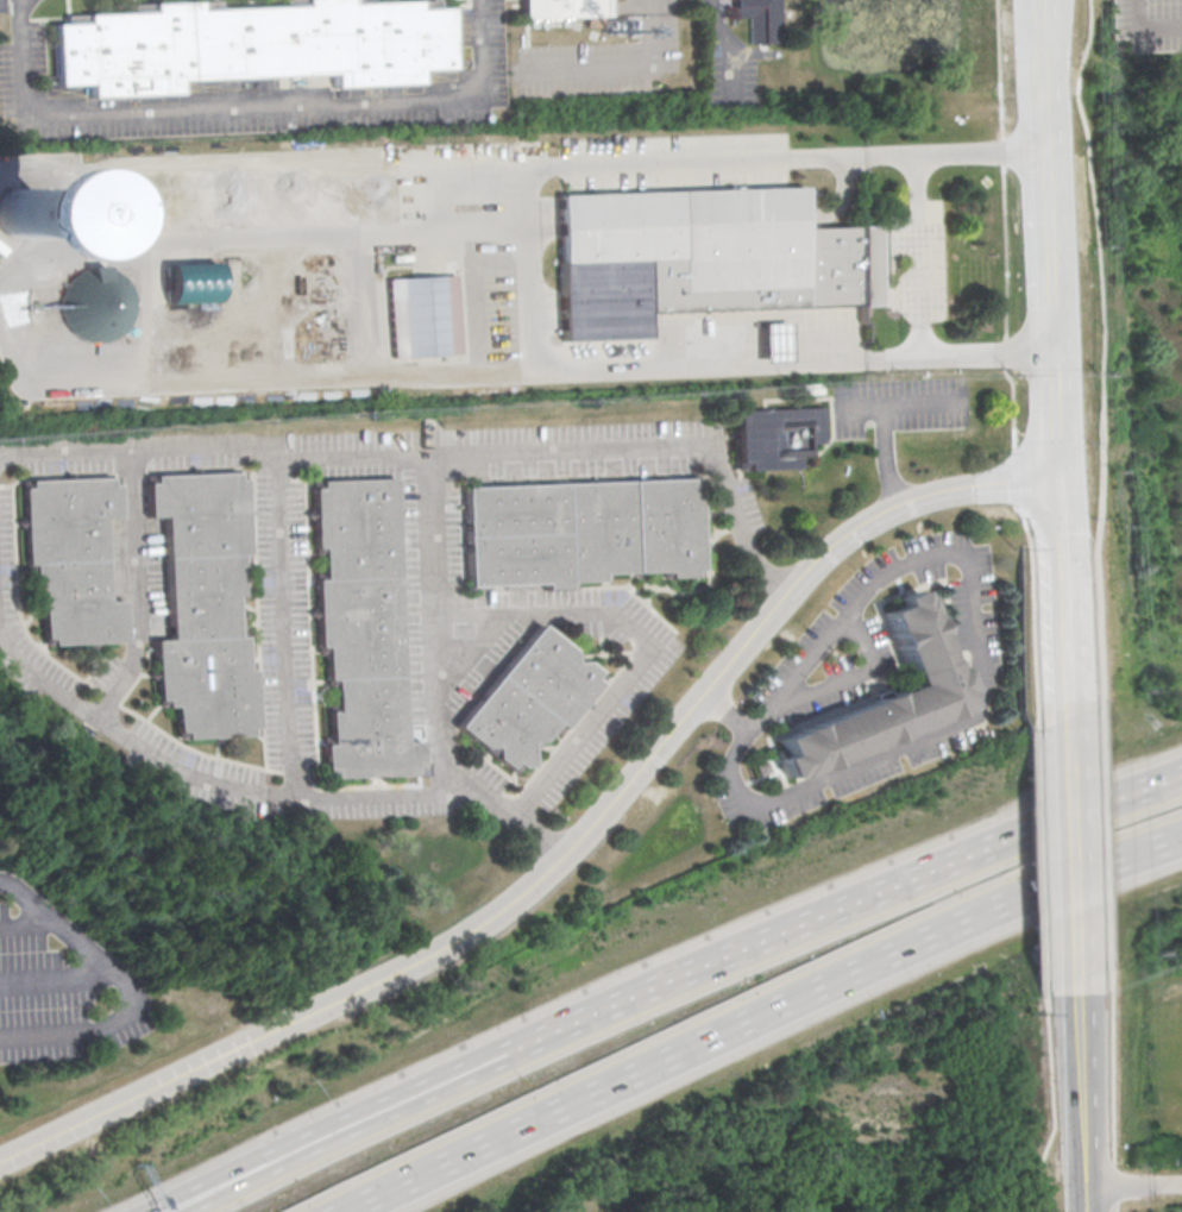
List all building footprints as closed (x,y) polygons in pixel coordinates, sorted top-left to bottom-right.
[(307,7),(307,0),(353,0),(353,5),(419,2),(420,10),(452,8),(453,69),(421,70),(422,84),(333,88),(333,76),(181,81),(181,94),(93,98),(93,86),(58,87),(57,25),(90,24),(90,17),(155,14),(155,5),(201,4),(201,11),(307,7)] [(524,19),(524,0),(608,0),(609,14),(601,14),(601,25),(591,26),(591,15),(524,19)] [(735,19),(734,0),(777,0),(779,43),(750,44),(749,19),(735,19)] [(57,197),(49,183),(34,172),(19,168),(1,170),(0,171),(0,254),(14,257),(32,255),(46,245),(56,231),(61,214),(57,197)] [(557,195),(800,188),(801,228),(873,227),(875,304),(646,310),(647,339),(561,341),(557,195)] [(166,302),(215,302),(214,262),(165,263),(166,302)] [(131,336),(129,268),(59,271),(62,339),(131,336)] [(390,283),(455,278),(461,354),(396,359),(390,283)] [(821,408),(822,444),(811,444),(812,456),(801,456),(803,470),(742,472),(740,412),(821,408)] [(164,641),(181,641),(175,517),(158,519),(156,486),(164,485),(164,478),(249,475),(249,482),(256,482),(259,555),(252,555),(254,597),(247,597),(249,638),(256,638),(257,670),(264,670),(266,729),(260,729),(260,739),(193,742),(193,733),(183,734),(182,708),(168,708),(164,641)] [(132,602),(117,603),(113,521),(130,520),(128,486),(122,486),(122,479),(37,483),(38,490),(30,490),(33,564),(40,564),(42,607),(49,607),(50,639),(56,639),(57,646),(134,642),(132,602)] [(328,647),(335,646),(337,680),(344,680),(345,712),(338,712),(339,745),(332,745),(333,778),(430,774),(430,745),(414,745),(405,481),(332,483),(332,490),(323,490),(325,551),(332,550),(333,583),(326,583),(328,647)] [(476,490),(705,481),(709,570),(704,570),(704,578),(677,579),(677,572),(612,574),(612,582),(579,583),(579,589),(558,590),(557,583),(479,586),(476,490)] [(893,615),(907,608),(905,601),(925,592),(958,673),(968,670),(976,690),(968,693),(974,709),(804,778),(803,774),(793,778),(785,759),(792,755),(786,741),(922,686),(893,615)] [(549,626),(581,653),(583,662),(593,662),(606,672),(602,679),(608,683),(571,729),(565,726),(552,742),(539,742),(540,767),(529,768),(523,765),(518,771),(503,759),(502,746),(491,748),(466,729),(549,626)]
